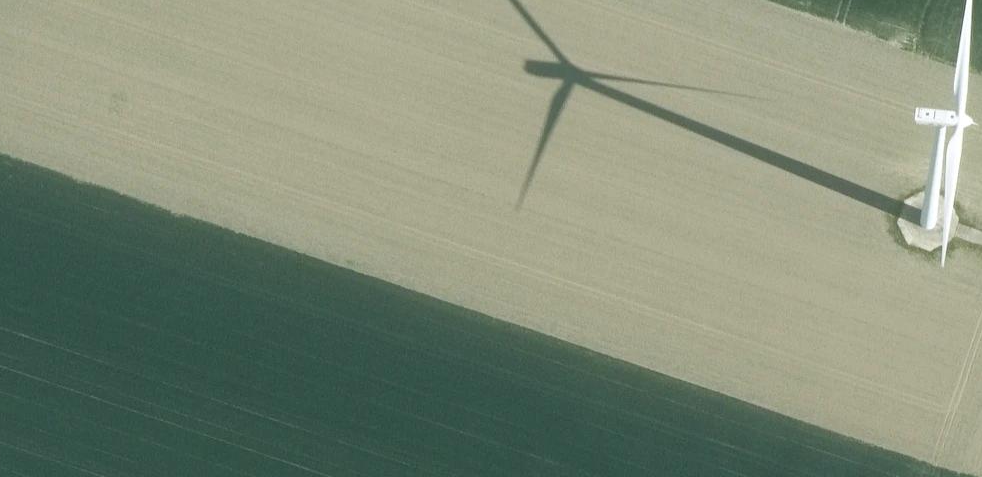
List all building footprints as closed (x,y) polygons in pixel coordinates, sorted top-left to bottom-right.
[(920,219),(920,221),(920,224),(921,226),(923,228),(925,229),(928,230),(930,229),(933,228),(934,226),(936,224),(936,222),(936,219),(934,217),(933,215),(930,214),(928,213),(925,214),(923,215),(921,217),(920,219)]
